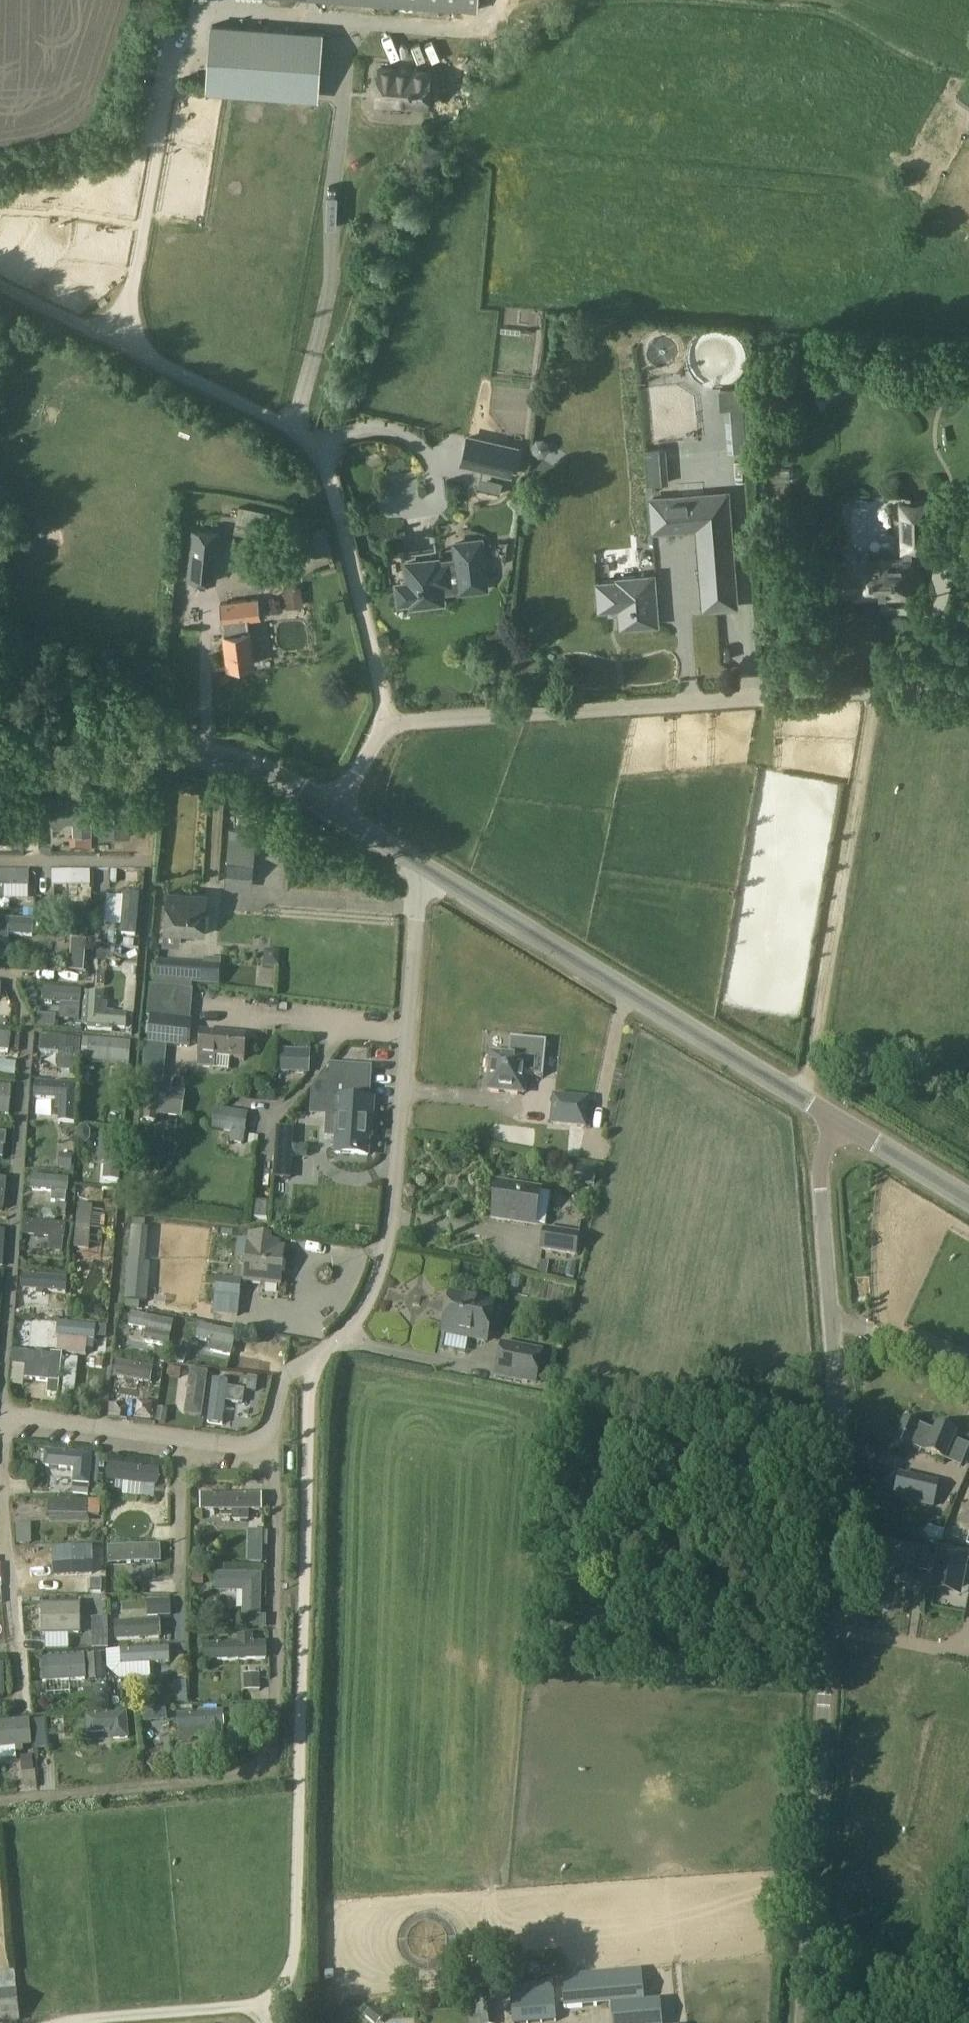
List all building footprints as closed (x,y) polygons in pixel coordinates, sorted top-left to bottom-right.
[(479,11),(479,0),(328,0),(479,11)] [(211,26),(207,89),(317,97),(322,34),(211,26)] [(440,69),(440,60),(422,61),(423,70),(440,69)] [(429,72),(380,69),(377,103),(427,106),(429,72)] [(955,99),(968,109),(968,82),(955,99)] [(431,132),(435,110),(415,107),(411,129),(431,132)] [(724,408),(727,451),(747,450),(743,407),(724,408)] [(466,434),(459,466),(481,471),(484,471),(512,478),(519,446),(466,434)] [(668,483),(665,447),(647,448),(649,485),(668,483)] [(650,500),(653,531),(700,528),(707,609),(736,607),(727,493),(650,500)] [(852,568),(835,569),(836,591),(851,591),(851,598),(863,598),(874,598),(874,591),(889,591),(889,597),(912,596),(911,552),(929,552),(928,503),(901,504),(902,560),(886,560),(862,561),(852,561),(852,568)] [(239,507),(234,529),(264,535),(266,528),(269,514),(239,507)] [(191,529),(187,580),(217,582),(221,532),(191,529)] [(428,546),(427,532),(404,533),(405,547),(428,546)] [(455,560),(437,562),(437,559),(406,563),(408,583),(403,583),(397,590),(398,597),(405,603),(411,602),(411,606),(442,602),(441,591),(458,590),(458,594),(488,590),(482,539),(453,542),(455,560)] [(622,607),(624,627),(659,624),(654,574),(616,577),(617,581),(597,583),(599,609),(622,607)] [(303,585),(284,587),(287,609),(306,607),(303,585)] [(225,623),(248,621),(260,619),(257,598),(221,602),(222,624),(225,623)] [(226,636),(224,636),(228,667),(253,664),(249,633),(248,621),(225,623),(226,636)] [(131,809),(131,792),(99,792),(99,835),(113,835),(113,809),(131,809)] [(89,798),(49,798),(49,818),(51,818),(51,822),(55,826),(61,827),(66,822),(66,818),(74,818),(74,830),(89,830),(89,798)] [(253,863),(225,861),(224,879),(251,881),(253,863)] [(23,881),(28,881),(28,870),(0,870),(0,881),(6,881),(6,891),(23,891),(23,881)] [(164,932),(163,945),(179,946),(180,933),(199,935),(204,935),(207,895),(167,892),(164,932)] [(124,893),(122,935),(137,936),(139,894),(124,893)] [(9,945),(9,936),(9,927),(0,927),(0,944),(9,945)] [(206,965),(157,961),(156,981),(205,985),(206,965)] [(44,989),(43,1003),(61,1004),(59,1020),(78,1022),(81,992),(44,989)] [(103,993),(89,992),(87,1024),(125,1026),(126,1013),(106,1012),(107,1003),(102,1002),(103,993)] [(195,1022),(166,1019),(155,1018),(152,1045),(192,1048),(195,1022)] [(201,1033),(199,1055),(198,1055),(197,1068),(214,1070),(215,1057),(244,1059),(246,1038),(201,1033)] [(80,1040),(40,1036),(39,1050),(58,1051),(57,1069),(77,1071),(80,1040)] [(129,1041),(89,1039),(88,1060),(128,1063),(129,1041)] [(511,1039),(509,1057),(491,1055),(488,1090),(523,1093),(524,1076),(543,1078),(546,1042),(511,1039)] [(309,1052),(279,1050),(278,1072),(308,1074),(309,1052)] [(330,1071),(329,1081),(322,1080),(312,1092),(311,1103),(328,1105),(327,1116),(326,1138),(336,1139),(335,1153),(368,1155),(369,1137),(370,1137),(373,1101),(370,1100),(372,1068),(330,1065),(330,1071)] [(76,1083),(35,1081),(34,1096),(60,1097),(59,1120),(73,1121),(76,1083)] [(8,1115),(11,1087),(0,1086),(0,1114),(8,1115)] [(143,1089),(141,1098),(147,1098),(148,1099),(145,1120),(155,1121),(156,1114),(157,1114),(180,1117),(183,1095),(143,1089)] [(550,1125),(587,1129),(589,1099),(553,1095),(550,1125)] [(247,1113),(213,1108),(210,1127),(231,1130),(229,1138),(243,1140),(247,1113)] [(180,1118),(156,1117),(156,1131),(180,1132),(180,1118)] [(76,1131),(76,1140),(80,1144),(85,1144),(90,1140),(90,1132),(86,1127),(80,1127),(76,1131)] [(0,1129),(0,1142),(2,1142),(1,1147),(10,1148),(11,1132),(4,1131),(4,1130),(0,1129)] [(119,1181),(123,1134),(106,1133),(102,1180),(119,1181)] [(274,1149),(272,1179),(290,1180),(292,1150),(274,1149)] [(68,1178),(31,1175),(30,1188),(51,1189),(51,1198),(64,1199),(65,1191),(67,1191),(68,1178)] [(541,1190),(497,1183),(492,1220),(535,1226),(541,1190)] [(255,1202),(254,1219),(267,1219),(268,1202),(255,1202)] [(96,1207),(77,1205),(73,1248),(92,1249),(96,1207)] [(23,1220),(22,1234),(49,1236),(48,1250),(62,1252),(64,1224),(23,1220)] [(579,1233),(544,1227),(540,1249),(576,1255),(579,1233)] [(131,1228),(124,1301),(146,1303),(148,1279),(143,1279),(147,1230),(131,1228)] [(213,1304),(212,1314),(238,1317),(242,1280),(280,1284),(283,1247),(268,1246),(269,1236),(249,1234),(248,1240),(237,1239),(235,1260),(246,1261),(245,1268),(234,1267),(233,1280),(228,1279),(216,1278),(213,1304)] [(22,1273),(20,1288),(36,1289),(36,1295),(42,1295),(43,1290),(66,1292),(67,1277),(22,1273)] [(450,1294),(442,1333),(485,1342),(493,1303),(450,1294)] [(172,1320),(132,1312),(129,1325),(146,1328),(144,1340),(167,1345),(172,1320)] [(46,1334),(81,1337),(83,1325),(47,1322),(46,1334)] [(231,1354),(232,1346),(235,1332),(198,1323),(195,1337),(211,1341),(209,1349),(231,1354)] [(106,1326),(96,1326),(96,1338),(106,1338),(106,1326)] [(80,1353),(81,1339),(47,1338),(47,1351),(80,1353)] [(501,1345),(495,1376),(535,1384),(541,1353),(501,1345)] [(48,1380),(50,1354),(12,1350),(10,1364),(26,1365),(25,1378),(48,1380)] [(96,1360),(88,1360),(88,1367),(103,1369),(103,1361),(104,1360),(96,1359),(96,1360)] [(168,1367),(167,1377),(180,1379),(181,1369),(168,1367)] [(63,1413),(74,1413),(76,1377),(64,1376),(63,1413)] [(246,1391),(256,1392),(257,1379),(248,1378),(247,1384),(246,1391)] [(228,1382),(212,1379),(207,1423),(222,1425),(225,1402),(242,1404),(244,1390),(227,1388),(228,1382)] [(152,1405),(138,1403),(136,1417),(150,1418),(152,1405)] [(116,1405),(109,1405),(107,1417),(120,1419),(121,1413),(116,1405)] [(158,1409),(156,1423),(166,1425),(168,1411),(158,1409)] [(925,1452),(944,1461),(956,1433),(936,1425),(933,1432),(904,1420),(895,1443),(910,1449),(911,1445),(925,1452)] [(73,1468),(72,1482),(89,1484),(92,1452),(44,1448),(43,1465),(73,1468)] [(928,1477),(907,1471),(898,1505),(918,1511),(928,1477)] [(959,1513),(968,1517),(968,1489),(959,1513)] [(261,1494),(200,1494),(201,1510),(261,1509),(261,1494)] [(50,1537),(73,1538),(74,1516),(50,1515),(50,1537)] [(248,1531),(248,1563),(262,1563),(262,1531),(248,1531)] [(935,1572),(937,1560),(916,1556),(917,1549),(878,1543),(871,1578),(911,1585),(914,1568),(935,1572)] [(159,1547),(121,1547),(121,1561),(159,1560),(159,1547)] [(96,1548),(52,1548),(52,1562),(85,1562),(85,1575),(96,1575),(96,1548)] [(935,1572),(932,1582),(961,1588),(968,1555),(939,1549),(937,1560),(935,1572)] [(242,1590),(242,1614),(261,1614),(261,1572),(214,1572),(214,1590),(242,1590)] [(170,1600),(153,1601),(154,1617),(170,1616),(170,1600)] [(42,1602),(42,1618),(42,1633),(79,1633),(79,1602),(42,1602)] [(265,1641),(203,1644),(204,1661),(266,1658),(265,1641)] [(83,1655),(42,1657),(44,1682),(85,1679),(83,1655)] [(244,1677),(244,1691),(260,1690),(260,1676),(244,1677)] [(187,1683),(174,1683),(175,1703),(188,1703),(187,1683)] [(108,1687),(96,1688),(97,1699),(108,1699),(108,1687)] [(240,1716),(240,1706),(229,1706),(229,1716),(240,1716)] [(222,1711),(177,1714),(178,1737),(210,1735),(211,1754),(222,1753),(220,1725),(223,1725),(222,1711)] [(125,1712),(85,1715),(86,1732),(111,1730),(112,1739),(127,1738),(125,1712)] [(0,1723),(0,1748),(15,1747),(15,1753),(22,1752),(22,1747),(31,1746),(28,1720),(0,1723)] [(34,1736),(48,1735),(47,1720),(32,1721),(34,1736)] [(524,1961),(509,1963),(511,1982),(526,1981),(524,1961)] [(538,1964),(527,1966),(528,1977),(540,1976),(538,1964)] [(561,1976),(563,2010),(645,2002),(642,1970),(561,1976)] [(509,1986),(512,2022),(545,2022),(557,2022),(552,1982),(509,1986)] [(0,1991),(0,2022),(18,2020),(16,1990),(0,1991)] [(494,2002),(481,2004),(482,2022),(496,2022),(494,2002)] [(364,2017),(371,2022),(379,2022),(385,2016),(373,2006),(364,2017)]
